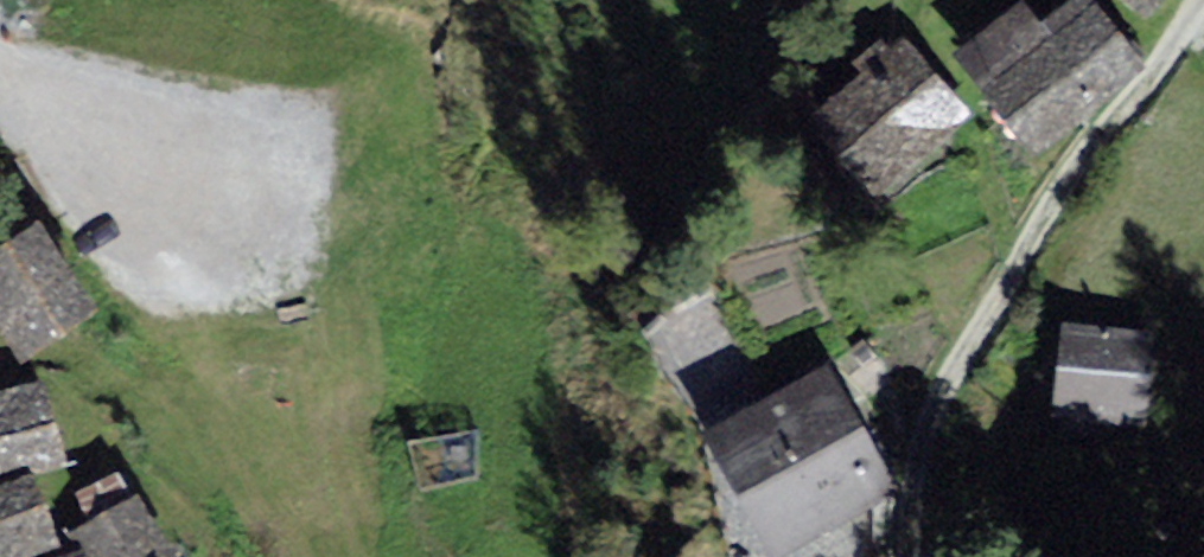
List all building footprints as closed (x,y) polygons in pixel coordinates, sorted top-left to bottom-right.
[(1132,62),(1089,0),(1081,0),(1038,30),(1025,11),(962,55),(1022,139),(1132,62)] [(1141,10),(1151,0),(1131,0),(1141,10)] [(945,128),(959,116),(894,41),(858,72),(872,88),(821,132),(873,191),(945,128)] [(38,242),(0,264),(0,326),(20,359),(84,320),(38,242)] [(1150,344),(1070,335),(1060,413),(1109,419),(1140,423),(1150,344)] [(768,555),(887,494),(854,431),(830,385),(711,447),(768,555)] [(35,392),(12,399),(0,403),(0,475),(56,458),(35,392)] [(114,480),(81,499),(98,528),(82,537),(93,556),(167,556),(135,501),(128,505),(114,480)] [(28,484),(0,495),(0,556),(7,556),(17,553),(50,541),(28,484)]
